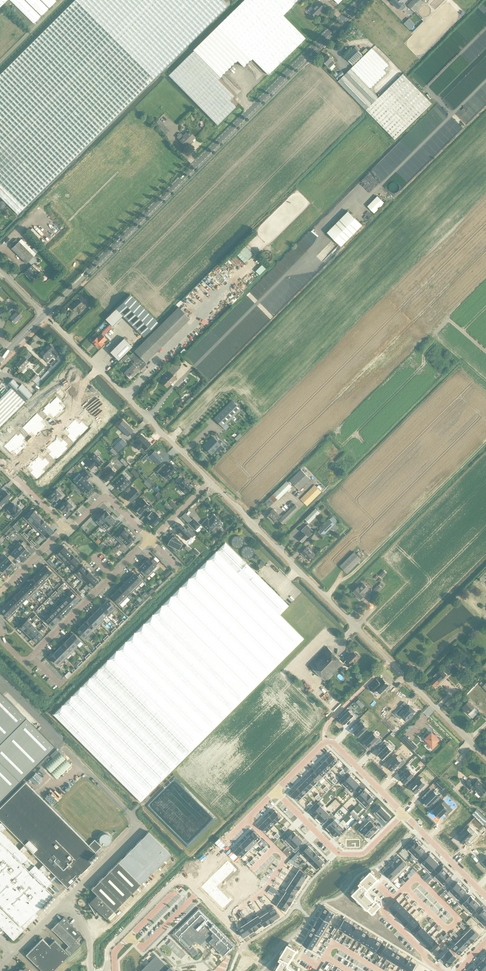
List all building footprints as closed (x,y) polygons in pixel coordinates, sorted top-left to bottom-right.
[(17,214),(154,79),(75,0),(0,74),(0,197),(17,214)] [(226,7),(227,5),(222,0),(75,0),(154,79),(226,7)] [(219,25),(252,59),(268,75),(305,38),(283,15),(295,3),(299,0),(244,0),(219,25)] [(391,1),(398,8),(404,3),(407,0),(392,0),(391,1)] [(420,9),(421,8),(419,7),(424,2),(422,0),(412,0),(407,5),(416,13),(420,9)] [(310,9),(311,11),(310,12),(316,17),(325,8),(319,3),(314,8),(312,7),(310,9)] [(193,50),(194,51),(220,78),(237,61),(244,67),(252,59),(219,25),(193,50)] [(352,64),(362,54),(355,47),(345,57),(352,64)] [(351,69),(338,81),(366,110),(378,97),(370,89),(386,73),(383,70),(387,66),(372,48),(364,56),(362,54),(352,64),(353,66),(350,69),(351,69)] [(218,80),(220,78),(194,51),(168,75),(217,125),(235,107),(229,100),(234,96),(218,80)] [(336,63),(333,60),(328,55),(322,60),(327,65),(330,68),(336,63)] [(432,104),(403,74),(366,110),(395,139),(432,104)] [(155,124),(165,134),(169,131),(158,120),(155,124)] [(195,137),(190,132),(188,134),(186,132),(183,136),(180,133),(177,137),(186,146),(189,142),(190,143),(195,137)] [(378,196),(368,206),(370,208),(374,212),(384,203),(378,196)] [(341,246),(351,236),(362,225),(348,211),(327,232),(341,246)] [(19,241),(12,248),(26,263),(28,261),(32,265),(37,260),(33,256),(34,256),(28,250),(19,241)] [(234,253),(236,255),(245,263),(253,254),(245,246),(242,249),(240,247),(234,253)] [(39,272),(32,265),(24,273),(31,280),(39,272)] [(130,294),(105,319),(112,326),(123,316),(144,337),(158,322),(157,321),(130,294)] [(80,298),(78,295),(74,299),(76,301),(70,306),(75,312),(77,310),(80,313),(84,309),(81,306),(83,304),(79,299),(80,298)] [(14,323),(21,316),(16,311),(14,309),(15,307),(12,304),(7,309),(10,312),(11,311),(13,314),(9,318),(14,323)] [(130,367),(124,373),(130,379),(133,377),(132,376),(134,374),(134,375),(136,374),(135,373),(139,369),(136,366),(143,360),(145,363),(190,319),(179,307),(129,356),(134,361),(132,363),(129,366),(130,367)] [(96,345),(99,348),(103,344),(101,342),(103,340),(104,341),(106,339),(101,334),(97,338),(96,338),(93,342),(93,343),(95,345),(96,345)] [(124,338),(110,352),(118,360),(132,346),(124,338)] [(48,344),(39,353),(45,359),(44,359),(48,362),(54,355),(56,357),(58,354),(54,350),(54,349),(48,344)] [(21,370),(29,362),(24,357),(16,365),(21,370)] [(53,367),(51,366),(56,371),(64,362),(60,359),(59,361),(53,367)] [(161,381),(167,387),(176,378),(172,374),(176,370),(172,366),(167,370),(169,372),(161,381)] [(66,374),(62,378),(67,383),(76,375),(69,367),(64,372),(66,374)] [(48,371),(40,379),(45,383),(52,375),(48,371)] [(76,375),(67,383),(72,388),(76,384),(79,386),(83,382),(76,375)] [(13,379),(8,384),(15,391),(20,386),(13,379)] [(20,386),(15,391),(25,401),(32,394),(21,384),(20,386)] [(85,393),(81,397),(86,402),(94,393),(87,386),(83,390),(85,393)] [(25,402),(11,388),(0,399),(0,426),(25,402)] [(94,393),(86,402),(91,407),(95,403),(97,405),(102,400),(94,393)] [(57,397),(49,404),(58,413),(63,408),(59,403),(61,401),(57,397)] [(222,427),(240,409),(232,400),(214,418),(222,427)] [(49,404),(42,411),(47,416),(49,413),(53,417),(58,413),(49,404)] [(108,407),(100,416),(105,421),(113,412),(108,407)] [(38,415),(31,422),(40,431),(45,426),(40,422),(43,420),(38,415)] [(75,419),(70,424),(79,433),(86,426),(81,421),(79,424),(75,419)] [(123,420),(117,426),(128,436),(133,430),(123,420)] [(31,422),(24,429),(28,434),(31,432),(35,436),(40,431),(31,422)] [(70,424),(65,429),(69,433),(67,436),(71,440),(79,433),(70,424)] [(20,433),(13,440),(21,449),(26,444),(22,440),(24,438),(20,433)] [(136,442),(134,445),(139,450),(142,447),(144,450),(151,444),(142,435),(136,441),(136,442)] [(220,445),(212,437),(203,446),(211,454),(220,445)] [(56,438),(51,443),(60,451),(67,444),(63,440),(60,442),(56,438)] [(127,444),(122,439),(114,447),(118,452),(127,444)] [(13,440),(5,448),(10,452),(12,450),(16,454),(21,449),(13,440)] [(51,443),(46,447),(51,452),(48,454),(53,459),(60,451),(51,443)] [(144,462),(146,459),(146,458),(149,455),(158,464),(163,458),(155,450),(152,452),(150,450),(141,459),(144,462)] [(103,462),(100,459),(101,458),(98,456),(97,456),(95,454),(90,460),(91,460),(86,465),(91,469),(95,465),(97,467),(103,462)] [(38,456),(33,461),(42,470),(49,462),(44,458),(42,460),(38,456)] [(33,461),(28,466),(32,470),(30,472),(34,477),(42,470),(33,461)] [(107,470),(101,476),(106,481),(109,479),(109,480),(113,477),(112,476),(115,472),(111,468),(113,466),(110,463),(104,468),(107,470)] [(157,471),(162,477),(164,475),(168,479),(177,470),(170,463),(167,466),(164,464),(157,471)] [(301,469),(290,480),(300,490),(311,479),(301,469)] [(79,474),(73,480),(75,482),(80,486),(79,487),(83,491),(83,490),(86,493),(93,486),(90,483),(88,481),(88,482),(86,480),(91,476),(85,470),(81,475),(79,474)] [(120,491),(130,482),(123,475),(114,485),(120,491)] [(192,486),(189,483),(187,482),(184,479),(183,480),(181,479),(182,478),(180,475),(175,480),(177,482),(178,482),(180,483),(179,484),(182,487),(180,488),(180,489),(184,494),(185,493),(186,491),(187,492),(192,486)] [(292,489),(290,488),(292,486),(287,481),(273,494),(264,503),(269,508),(278,499),(278,500),(287,491),(289,492),(292,489)] [(315,485),(300,499),(307,506),(322,492),(315,485)] [(61,500),(65,495),(58,487),(48,497),(49,497),(48,497),(52,501),(53,501),(54,500),(55,501),(55,500),(56,501),(59,498),(61,500)] [(134,487),(125,496),(131,502),(140,493),(134,487)] [(2,507),(6,503),(5,502),(11,496),(6,491),(2,495),(1,494),(0,495),(0,505),(2,507)] [(76,506),(69,498),(65,502),(64,501),(61,504),(62,505),(59,508),(64,512),(65,511),(67,512),(70,509),(72,511),(76,506)] [(148,511),(153,506),(150,503),(149,504),(143,499),(133,508),(140,514),(145,509),(148,511)] [(10,513),(14,517),(17,514),(19,512),(21,510),(21,509),(19,506),(18,507),(18,506),(17,507),(13,503),(8,509),(11,513),(10,513)] [(278,519),(279,520),(283,524),(299,509),(295,504),(281,518),(280,517),(281,516),(277,512),(270,519),(273,523),(278,519)] [(270,519),(277,512),(273,508),(270,511),(271,512),(267,516),(267,517),(269,519),(270,519)] [(316,508),(305,519),(309,523),(320,513),(316,508)] [(31,510),(24,517),(26,519),(25,520),(29,524),(38,515),(34,511),(33,512),(31,510)] [(100,526),(111,515),(106,510),(101,515),(99,513),(95,517),(97,520),(95,521),(100,526)] [(153,527),(161,519),(156,513),(154,514),(152,512),(146,517),(149,520),(147,521),(153,527)] [(38,515),(29,524),(33,528),(42,519),(41,519),(42,518),(40,517),(38,515)] [(111,515),(100,526),(104,530),(106,528),(108,531),(113,526),(111,524),(115,520),(111,515)] [(201,524),(209,532),(217,524),(220,527),(223,524),(220,521),(214,515),(209,520),(207,518),(201,524)] [(193,518),(188,523),(195,530),(198,532),(202,527),(200,525),(193,518)] [(42,519),(33,528),(37,531),(37,532),(39,530),(46,523),(42,519)] [(320,529),(316,533),(321,538),(325,534),(324,534),(332,527),(335,531),(338,527),(335,524),(331,520),(327,523),(326,523),(320,529)] [(46,523),(39,530),(42,534),(49,526),(46,523)] [(192,538),(196,534),(188,526),(186,529),(184,527),(181,524),(175,530),(178,533),(178,534),(180,536),(181,536),(185,540),(190,536),(192,538)] [(304,533),(298,538),(302,542),(308,537),(314,532),(307,524),(301,530),(304,533)] [(49,526),(42,534),(46,538),(53,530),(49,526)] [(120,542),(130,532),(128,530),(127,531),(125,529),(122,532),(120,529),(113,536),(115,538),(116,538),(120,542)] [(130,532),(120,542),(124,547),(126,545),(128,547),(133,542),(131,540),(133,538),(131,535),(132,535),(130,532)] [(172,535),(165,542),(172,548),(173,546),(178,548),(178,549),(179,549),(178,548),(181,543),(176,539),(177,538),(174,535),(173,536),(172,535)] [(244,542),(244,541),(244,539),(243,538),(242,537),(241,536),(239,535),(238,535),(236,535),(235,535),(234,536),(233,536),(232,537),(231,538),(230,539),(230,541),(230,542),(230,544),(231,545),(231,546),(232,547),(233,548),(234,549),(236,549),(237,549),(238,549),(240,548),(241,548),(242,547),(243,546),(244,545),(244,544),(244,542)] [(16,548),(25,557),(26,556),(29,553),(29,552),(25,548),(28,545),(23,541),(21,543),(19,542),(14,546),(16,548)] [(304,639),(280,614),(234,569),(243,560),(225,542),(159,608),(246,696),(304,639)] [(254,553),(254,552),(254,551),(254,550),(253,549),(252,547),(251,546),(250,546),(248,545),(247,545),(245,545),(244,546),(243,547),(242,547),(241,549),(241,550),(240,551),(240,553),(240,554),(241,555),(242,557),(242,558),(243,558),(245,559),(246,559),(247,559),(249,559),(250,559),(251,558),(252,557),(253,556),(254,555),(254,554),(254,553)] [(59,551),(55,555),(59,559),(60,559),(61,557),(68,551),(66,549),(64,546),(62,548),(61,547),(58,550),(59,551)] [(315,554),(307,547),(301,553),(309,560),(315,554)] [(10,555),(14,559),(16,557),(21,561),(22,560),(22,561),(25,558),(25,557),(16,548),(10,555)] [(61,557),(60,559),(63,563),(64,562),(65,561),(72,554),(70,552),(69,552),(68,551),(61,557)] [(347,573),(356,565),(361,559),(354,552),(340,566),(347,573)] [(65,561),(64,562),(68,566),(75,558),(74,557),(74,556),(72,554),(65,561)] [(1,560),(12,570),(16,566),(12,561),(14,559),(10,555),(7,557),(5,555),(1,560)] [(75,558),(68,566),(72,570),(73,571),(78,566),(77,565),(80,562),(77,560),(75,558)] [(146,559),(144,561),(152,570),(156,565),(158,563),(154,559),(151,561),(148,558),(146,560),(146,559)] [(1,560),(0,561),(0,572),(0,573),(3,570),(7,575),(8,574),(11,571),(12,570),(1,560)] [(243,560),(234,569),(280,614),(289,605),(243,560)] [(142,565),(140,567),(143,569),(140,571),(147,578),(150,576),(149,576),(153,571),(154,571),(152,570),(144,561),(143,561),(141,564),(142,565)] [(43,568),(41,569),(48,576),(48,577),(49,577),(53,573),(45,565),(43,567),(43,568)] [(83,565),(74,573),(78,577),(86,569),(85,568),(85,567),(83,565)] [(41,569),(38,573),(44,580),(48,577),(48,576),(41,569)] [(86,569),(78,577),(82,581),(82,582),(84,580),(83,580),(91,573),(88,570),(88,571),(86,569)] [(38,573),(34,577),(41,584),(41,583),(43,585),(46,581),(44,580),(38,573)] [(91,573),(83,580),(84,580),(87,583),(87,584),(94,577),(92,575),(93,575),(91,573)] [(132,575),(130,577),(139,585),(143,581),(140,579),(138,576),(134,573),(132,575)] [(32,578),(30,580),(39,589),(43,585),(41,583),(41,584),(34,577),(32,578)] [(87,584),(86,585),(90,589),(94,585),(95,586),(97,584),(97,583),(98,581),(96,578),(96,579),(94,577),(87,584)] [(129,578),(126,581),(135,589),(139,585),(130,577),(129,579),(129,578)] [(28,583),(26,584),(35,593),(39,589),(30,580),(28,582),(28,583)] [(124,583),(123,585),(131,593),(135,589),(126,581),(124,583)] [(382,588),(384,587),(385,586),(381,582),(379,585),(379,584),(373,590),(377,594),(381,590),(382,591),(384,590),(382,588)] [(360,599),(364,596),(365,596),(366,595),(366,594),(366,593),(365,593),(369,589),(363,583),(360,587),(359,586),(353,592),(360,599)] [(26,584),(23,588),(31,596),(35,593),(26,584)] [(121,586),(118,588),(127,597),(131,593),(123,585),(121,586)] [(23,588),(19,591),(27,599),(26,599),(27,600),(31,596),(23,588)] [(116,591),(115,592),(123,601),(127,597),(118,588),(116,591)] [(71,590),(67,593),(69,595),(76,602),(80,599),(71,590)] [(17,593),(15,595),(23,603),(26,599),(27,599),(19,591),(17,593)] [(113,594),(111,596),(119,605),(120,604),(123,601),(115,592),(113,594)] [(13,597),(11,599),(18,606),(19,607),(23,603),(15,595),(13,597)] [(69,595),(65,598),(73,606),(76,602),(69,595)] [(64,597),(60,600),(62,602),(69,609),(73,606),(65,598),(64,597)] [(9,600),(7,603),(8,603),(14,610),(18,606),(11,599),(10,601),(9,600)] [(105,602),(103,604),(112,613),(116,609),(112,605),(113,604),(110,601),(109,602),(107,600),(106,600),(105,602)] [(62,602),(59,605),(66,612),(69,609),(62,602)] [(8,603),(4,606),(11,613),(14,610),(8,603)] [(99,608),(108,617),(112,613),(103,604),(101,606),(99,607),(100,607),(99,608)] [(59,605),(55,609),(62,616),(66,612),(59,605)] [(0,610),(0,611),(2,613),(1,614),(4,616),(5,615),(8,619),(12,615),(13,615),(11,613),(4,606),(2,608),(0,610)] [(54,607),(50,610),(52,612),(59,619),(62,616),(55,609),(54,607)] [(95,612),(104,620),(108,617),(99,608),(95,612)] [(159,608),(107,660),(195,747),(246,696),(159,608)] [(52,612),(48,615),(56,623),(59,619),(52,612)] [(95,612),(92,615),(100,624),(104,620),(95,612)] [(47,614),(43,617),(52,626),(56,623),(48,615),(47,614)] [(88,619),(96,628),(98,627),(100,624),(92,615),(88,619)] [(28,619),(20,627),(24,631),(31,624),(32,623),(28,619)] [(84,623),(93,632),(96,628),(88,619),(86,621),(85,621),(84,622),(84,623)] [(80,627),(89,636),(90,634),(93,632),(84,623),(80,627)] [(31,624),(24,631),(28,635),(35,627),(31,624)] [(35,627),(28,635),(32,638),(39,631),(35,627)] [(80,627),(76,631),(85,640),(89,636),(80,627)] [(39,631),(32,638),(36,642),(45,634),(41,630),(40,629),(39,631)] [(71,636),(69,638),(76,645),(79,647),(83,644),(80,641),(73,634),(71,635),(71,636)] [(66,641),(65,641),(74,650),(73,648),(76,645),(69,638),(66,641)] [(65,641),(62,645),(70,654),(74,650),(65,641)] [(62,645),(58,649),(67,658),(70,654),(62,645),(61,645),(62,645)] [(354,651),(347,658),(344,662),(345,663),(344,663),(327,647),(310,664),(327,681),(344,664),(345,665),(346,664),(347,665),(350,662),(353,664),(359,657),(354,651)] [(54,652),(54,653),(63,662),(67,658),(58,649),(54,653),(54,652)] [(54,653),(50,657),(52,659),(51,660),(54,663),(55,662),(59,666),(63,662),(54,653)] [(53,714),(141,802),(195,747),(107,660),(53,714)] [(463,664),(469,669),(471,667),(465,661),(463,664)] [(435,678),(430,683),(434,687),(437,684),(437,685),(440,682),(439,681),(446,675),(446,674),(441,669),(437,673),(433,676),(435,678)] [(377,679),(369,688),(374,693),(376,690),(380,694),(389,685),(383,678),(379,682),(377,679)] [(55,746),(47,737),(0,690),(0,801),(55,746)] [(390,692),(381,701),(386,706),(389,703),(394,708),(403,698),(401,697),(399,694),(398,694),(397,692),(393,696),(393,695),(392,696),(389,693),(390,693),(390,692)] [(454,701),(451,698),(445,703),(448,707),(454,701)] [(462,707),(468,713),(474,707),(468,701),(462,707)] [(397,711),(402,717),(405,720),(408,717),(409,718),(413,714),(412,713),(415,711),(412,708),(412,707),(410,706),(410,705),(409,705),(408,706),(405,710),(402,707),(401,707),(397,711)] [(350,710),(340,719),(345,724),(350,719),(352,721),(357,716),(350,710)] [(359,726),(354,732),(358,736),(369,726),(364,721),(364,722),(361,720),(357,724),(359,726)] [(427,732),(423,736),(426,738),(425,738),(429,742),(427,743),(429,745),(432,748),(437,744),(435,743),(439,739),(437,737),(434,735),(432,732),(429,735),(427,732)] [(374,733),(364,742),(369,747),(374,742),(377,744),(381,739),(374,733)] [(409,740),(406,742),(414,750),(418,747),(412,741),(411,742),(409,740)] [(384,749),(378,754),(383,759),(393,748),(389,744),(388,744),(386,742),(381,747),(384,749)] [(449,745),(438,755),(438,756),(444,761),(444,762),(446,760),(450,765),(455,760),(451,755),(455,751),(449,745)] [(52,758),(59,752),(56,749),(50,755),(52,758)] [(57,779),(72,765),(59,752),(45,765),(57,779)] [(332,754),(328,758),(335,765),(339,761),(332,754)] [(398,755),(387,766),(392,770),(397,765),(400,767),(406,761),(403,759),(402,760),(398,755)] [(328,758),(324,762),(330,768),(331,769),(335,765),(328,758)] [(324,762),(320,765),(327,772),(330,768),(324,762)] [(320,765),(316,769),(324,777),(328,773),(327,772),(320,765)] [(406,773),(400,779),(405,783),(415,774),(408,767),(403,771),(406,773)] [(316,769),(312,773),(320,781),(324,777),(316,769)] [(311,774),(307,778),(315,786),(319,782),(311,774)] [(343,778),(339,782),(341,785),(343,783),(347,787),(355,779),(351,775),(345,780),(343,778)] [(422,777),(411,788),(416,793),(421,787),(423,790),(429,784),(422,777)] [(307,778),(303,782),(311,790),(315,786),(307,778)] [(347,787),(345,789),(352,796),(356,791),(354,789),(359,784),(355,779),(347,787)] [(465,784),(469,789),(472,787),(481,796),(485,791),(485,789),(478,780),(474,785),(469,780),(465,784)] [(438,781),(435,784),(445,794),(448,791),(438,781)] [(67,887),(92,862),(89,859),(101,846),(95,839),(89,845),(51,807),(26,782),(0,807),(0,820),(2,821),(0,823),(0,927),(14,940),(38,916),(35,912),(55,892),(49,885),(52,882),(46,877),(51,871),(67,887)] [(303,782),(299,786),(307,794),(311,790),(303,782)] [(299,786),(295,790),(303,798),(307,794),(299,786)] [(357,792),(353,796),(355,799),(356,798),(360,802),(369,793),(365,789),(359,794),(357,792)] [(429,789),(422,797),(427,802),(427,803),(429,805),(432,803),(434,804),(437,801),(436,799),(439,796),(434,791),(432,792),(429,789)] [(295,790),(291,794),(299,802),(303,798),(295,790)] [(360,802),(359,803),(366,810),(370,805),(368,803),(373,798),(369,793),(360,802)] [(444,800),(433,811),(439,817),(444,813),(446,815),(453,809),(444,800)] [(318,808),(312,813),(317,817),(325,809),(321,805),(322,803),(320,801),(315,805),(318,808)] [(381,806),(374,813),(378,817),(381,815),(386,820),(390,816),(381,806)] [(325,809),(317,817),(321,822),(326,817),(329,819),(333,814),(331,812),(329,813),(325,809)] [(472,813),(483,825),(485,823),(485,818),(477,809),(472,813)] [(275,810),(271,814),(278,821),(282,817),(275,810)] [(452,823),(448,826),(455,833),(463,825),(465,823),(455,813),(449,820),(452,823)] [(271,814),(267,818),(274,825),(278,821),(271,814)] [(332,822),(327,827),(331,831),(339,823),(335,819),(336,818),(334,815),(330,820),(332,822)] [(371,816),(364,823),(374,833),(378,828),(373,823),(375,821),(371,816)] [(267,818),(263,822),(270,829),(274,825),(267,818)] [(263,822),(259,826),(266,832),(270,829),(263,822)] [(339,823),(331,831),(335,836),(341,831),(343,833),(347,828),(340,822),(339,823)] [(364,823),(357,830),(362,834),(364,832),(369,837),(374,833),(364,823)] [(461,835),(458,837),(464,843),(465,842),(467,840),(470,843),(470,842),(478,834),(475,831),(472,834),(467,829),(464,832),(463,832),(461,834),(461,835)] [(254,831),(250,835),(258,843),(262,839),(254,831)] [(286,834),(282,839),(284,841),(283,842),(287,846),(288,846),(290,844),(298,836),(294,831),(289,836),(286,834)] [(102,914),(106,918),(170,854),(148,832),(91,889),(97,894),(89,903),(88,902),(95,913),(97,910),(101,914),(102,914)] [(110,840),(110,839),(110,838),(109,837),(108,835),(107,834),(106,834),(105,834),(104,834),(102,834),(101,834),(101,835),(100,836),(99,837),(99,838),(99,839),(99,841),(100,842),(100,843),(101,844),(102,844),(103,844),(104,845),(107,844),(108,844),(108,843),(109,841),(110,840)] [(250,835),(246,839),(253,846),(254,847),(258,843),(250,835)] [(298,836),(290,844),(294,848),(293,849),(295,852),(300,848),(297,845),(303,840),(298,836)] [(246,839),(242,843),(249,849),(253,846),(246,839)] [(360,839),(346,839),(346,847),(360,847),(360,839)] [(472,852),(479,858),(482,855),(484,853),(485,851),(485,848),(483,845),(484,844),(480,840),(475,845),(477,847),(472,852)] [(409,844),(405,848),(407,851),(409,849),(413,853),(421,845),(420,845),(421,844),(418,841),(418,842),(417,841),(411,846),(409,844)] [(242,843),(238,847),(246,855),(250,851),(249,849),(242,843)] [(413,853),(411,855),(416,860),(418,862),(422,857),(420,855),(425,850),(421,845),(413,853)] [(308,846),(299,855),(304,860),(314,851),(308,846)] [(238,847),(234,851),(242,859),(246,855),(238,847)] [(314,851),(304,860),(310,866),(310,865),(319,856),(314,851)] [(422,857),(418,862),(420,864),(422,863),(426,867),(434,859),(430,854),(425,860),(422,857)] [(319,856),(310,865),(315,870),(324,861),(319,856)] [(399,856),(394,862),(403,871),(409,866),(399,856)] [(426,867),(424,868),(429,873),(431,875),(436,871),(433,868),(439,863),(434,859),(426,867)] [(228,860),(201,887),(223,909),(231,901),(217,887),(235,868),(228,860)] [(394,862),(389,867),(398,876),(403,871),(394,862)] [(389,867),(384,872),(393,881),(398,876),(389,867)] [(431,875),(430,876),(433,878),(434,878),(438,882),(439,881),(447,872),(443,868),(438,873),(436,871),(431,875)] [(300,869),(296,874),(305,880),(308,875),(300,869)] [(361,884),(352,893),(367,908),(368,908),(372,913),(380,905),(381,904),(376,899),(374,900),(365,891),(378,878),(370,871),(360,880),(359,882),(361,884)] [(447,872),(439,881),(443,885),(442,886),(444,888),(449,884),(447,882),(452,876),(447,872)] [(296,874),(293,879),(302,885),(305,880),(296,874)] [(291,878),(288,883),(290,884),(298,890),(302,885),(293,879),(291,878)] [(450,885),(445,889),(452,896),(462,886),(457,882),(452,887),(450,885)] [(290,884),(286,889),(287,890),(295,895),(298,890),(290,884)] [(462,886),(452,896),(457,901),(459,903),(463,898),(461,897),(461,896),(466,891),(462,886)] [(287,890),(284,895),(293,900),(296,895),(295,895),(287,890)] [(282,893),(279,898),(289,905),(293,900),(284,895),(282,893)] [(463,898),(459,903),(465,909),(475,900),(471,895),(465,901),(463,898)] [(279,898),(275,904),(286,911),(289,905),(279,898)] [(397,900),(389,908),(393,911),(400,904),(397,900)] [(475,900),(465,909),(472,916),(477,912),(474,909),(480,904),(475,900)] [(393,911),(397,915),(404,908),(400,904),(393,911)] [(273,906),(268,909),(275,919),(280,916),(273,906)] [(325,907),(322,911),(332,917),(331,917),(334,919),(337,913),(325,906),(325,907)] [(198,908),(172,934),(194,956),(198,951),(192,944),(196,940),(200,945),(207,938),(208,939),(224,956),(235,945),(212,922),(198,908)] [(404,908),(397,915),(400,919),(408,911),(404,908)] [(268,909),(263,912),(270,923),(275,919),(268,909)] [(472,916),(479,923),(480,921),(485,915),(485,911),(484,909),(479,914),(477,912),(472,916)] [(322,911),(319,916),(329,922),(329,921),(331,917),(332,917),(322,911)] [(408,911),(400,919),(403,922),(411,914),(408,911)] [(263,912),(258,916),(264,924),(265,926),(270,923),(263,912)] [(257,914),(252,917),(258,927),(264,924),(258,916),(257,914)] [(403,922),(407,926),(415,918),(411,914),(403,922)] [(319,916),(317,920),(317,921),(328,928),(331,923),(329,921),(329,922),(319,916)] [(64,917),(52,929),(69,945),(65,949),(70,954),(81,944),(76,938),(81,933),(64,917)] [(252,917),(247,920),(248,922),(253,931),(258,927),(252,917)] [(415,918),(407,926),(411,930),(419,922),(415,918)] [(344,919),(338,928),(339,928),(343,931),(349,922),(345,919),(344,919)] [(317,920),(314,925),(325,932),(328,928),(317,921),(317,920)] [(241,922),(236,926),(238,929),(243,937),(248,934),(243,926),(241,922)] [(248,922),(243,926),(248,934),(253,931),(248,922)] [(343,931),(342,933),(347,936),(354,924),(349,922),(343,931)] [(354,924),(347,936),(352,939),(353,937),(358,927),(359,927),(354,924)] [(420,924),(412,931),(417,935),(424,928),(420,924)] [(314,925),(311,930),(322,937),(325,932),(314,925)] [(470,926),(466,930),(475,939),(479,935),(470,926)] [(358,927),(353,937),(357,940),(363,930),(359,927),(358,927)] [(424,928),(417,935),(421,939),(427,932),(424,928)] [(311,930),(308,934),(320,941),(322,937),(311,930)] [(363,930),(357,940),(362,942),(368,933),(367,933),(363,930)] [(462,934),(464,936),(464,935),(471,942),(475,939),(466,930),(462,934)] [(427,932),(421,939),(424,942),(431,936),(427,932)] [(362,942),(360,944),(365,947),(367,945),(366,945),(372,936),(367,933),(368,933),(362,942)] [(308,934),(305,939),(315,945),(317,946),(320,941),(308,934)] [(431,936),(424,942),(428,946),(428,947),(435,940),(437,938),(433,934),(431,936)] [(460,939),(467,946),(471,942),(464,935),(464,936),(460,939)] [(372,936),(366,945),(367,945),(371,948),(377,939),(372,936)] [(69,954),(55,940),(49,945),(42,938),(26,954),(43,970),(52,970),(69,954)] [(459,938),(455,942),(463,950),(467,946),(460,939),(459,938)] [(302,944),(312,950),(312,949),(315,945),(305,939),(303,944),(302,944)] [(371,948),(370,950),(375,953),(382,941),(381,941),(377,939),(371,948)] [(171,940),(167,944),(181,959),(186,954),(171,940)] [(435,940),(428,947),(432,951),(439,943),(435,940)] [(455,941),(451,945),(459,954),(463,950),(455,942),(455,941)] [(383,943),(378,952),(382,955),(388,946),(383,943)] [(275,970),(277,970),(297,970),(287,965),(296,949),(288,944),(280,956),(279,958),(281,960),(275,970)] [(388,946),(382,955),(383,955),(387,958),(392,949),(388,947),(388,946)] [(448,947),(443,951),(453,961),(457,957),(453,953),(456,950),(452,946),(449,949),(448,947)] [(387,958),(386,960),(391,963),(397,952),(392,949),(387,958)] [(440,957),(438,960),(442,964),(444,961),(449,966),(453,961),(443,951),(438,956),(440,957)] [(397,952),(391,963),(393,964),(395,965),(395,966),(397,963),(396,963),(401,955),(397,952)] [(401,955),(396,963),(397,963),(401,966),(406,958),(402,955),(401,955)] [(142,970),(171,970),(157,956),(142,970)] [(406,958),(401,966),(405,969),(406,969),(411,961),(411,960),(406,958),(406,957),(406,958)] [(477,965),(484,970),(485,970),(485,965),(481,960),(481,961),(477,965)] [(404,970),(411,970),(415,964),(411,961),(406,969),(405,969),(404,970)]
